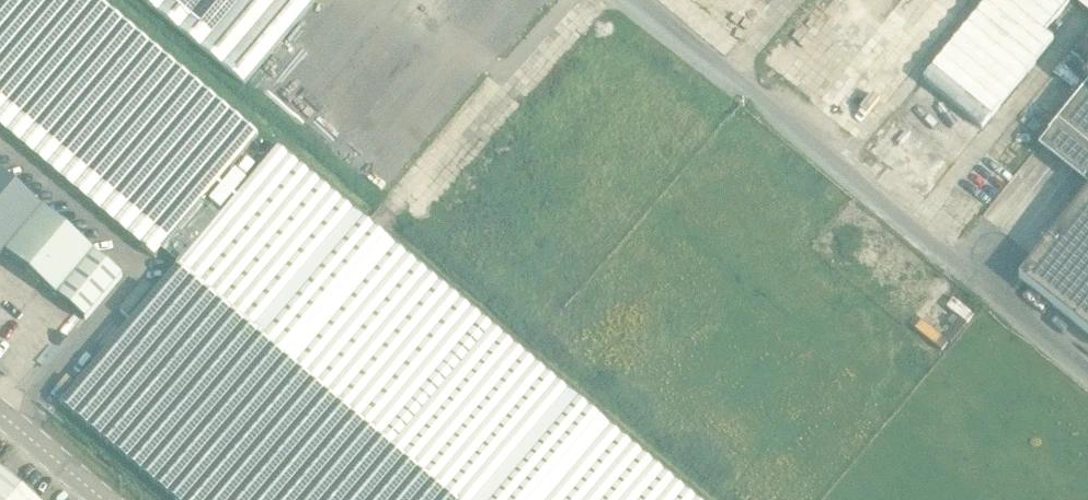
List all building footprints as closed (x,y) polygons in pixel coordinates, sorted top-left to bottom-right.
[(206,202),(263,134),(103,0),(0,0),(0,125),(158,257),(163,253),(206,202)] [(245,85),(317,0),(142,0),(245,85)] [(1003,1),(1002,0),(989,0),(923,81),(925,83),(869,152),(926,198),(1053,42),(1043,34),(1071,0),(1004,0),(1003,1)] [(1087,11),(1087,0),(1074,0),(1087,11)] [(1049,134),(1087,165),(1087,85),(1049,134)] [(429,499),(696,499),(515,348),(279,148),(221,215),(219,213),(176,264),(175,265),(165,279),(429,499)] [(5,255),(40,213),(42,210),(0,174),(0,260),(5,255)] [(1019,278),(1087,333),(1087,194),(1019,278)] [(163,253),(176,264),(219,213),(206,202),(163,253)] [(120,280),(40,213),(5,255),(84,322),(120,280)] [(165,279),(156,291),(60,404),(174,499),(429,499),(165,279)] [(0,467),(0,499),(40,499),(0,467)]
